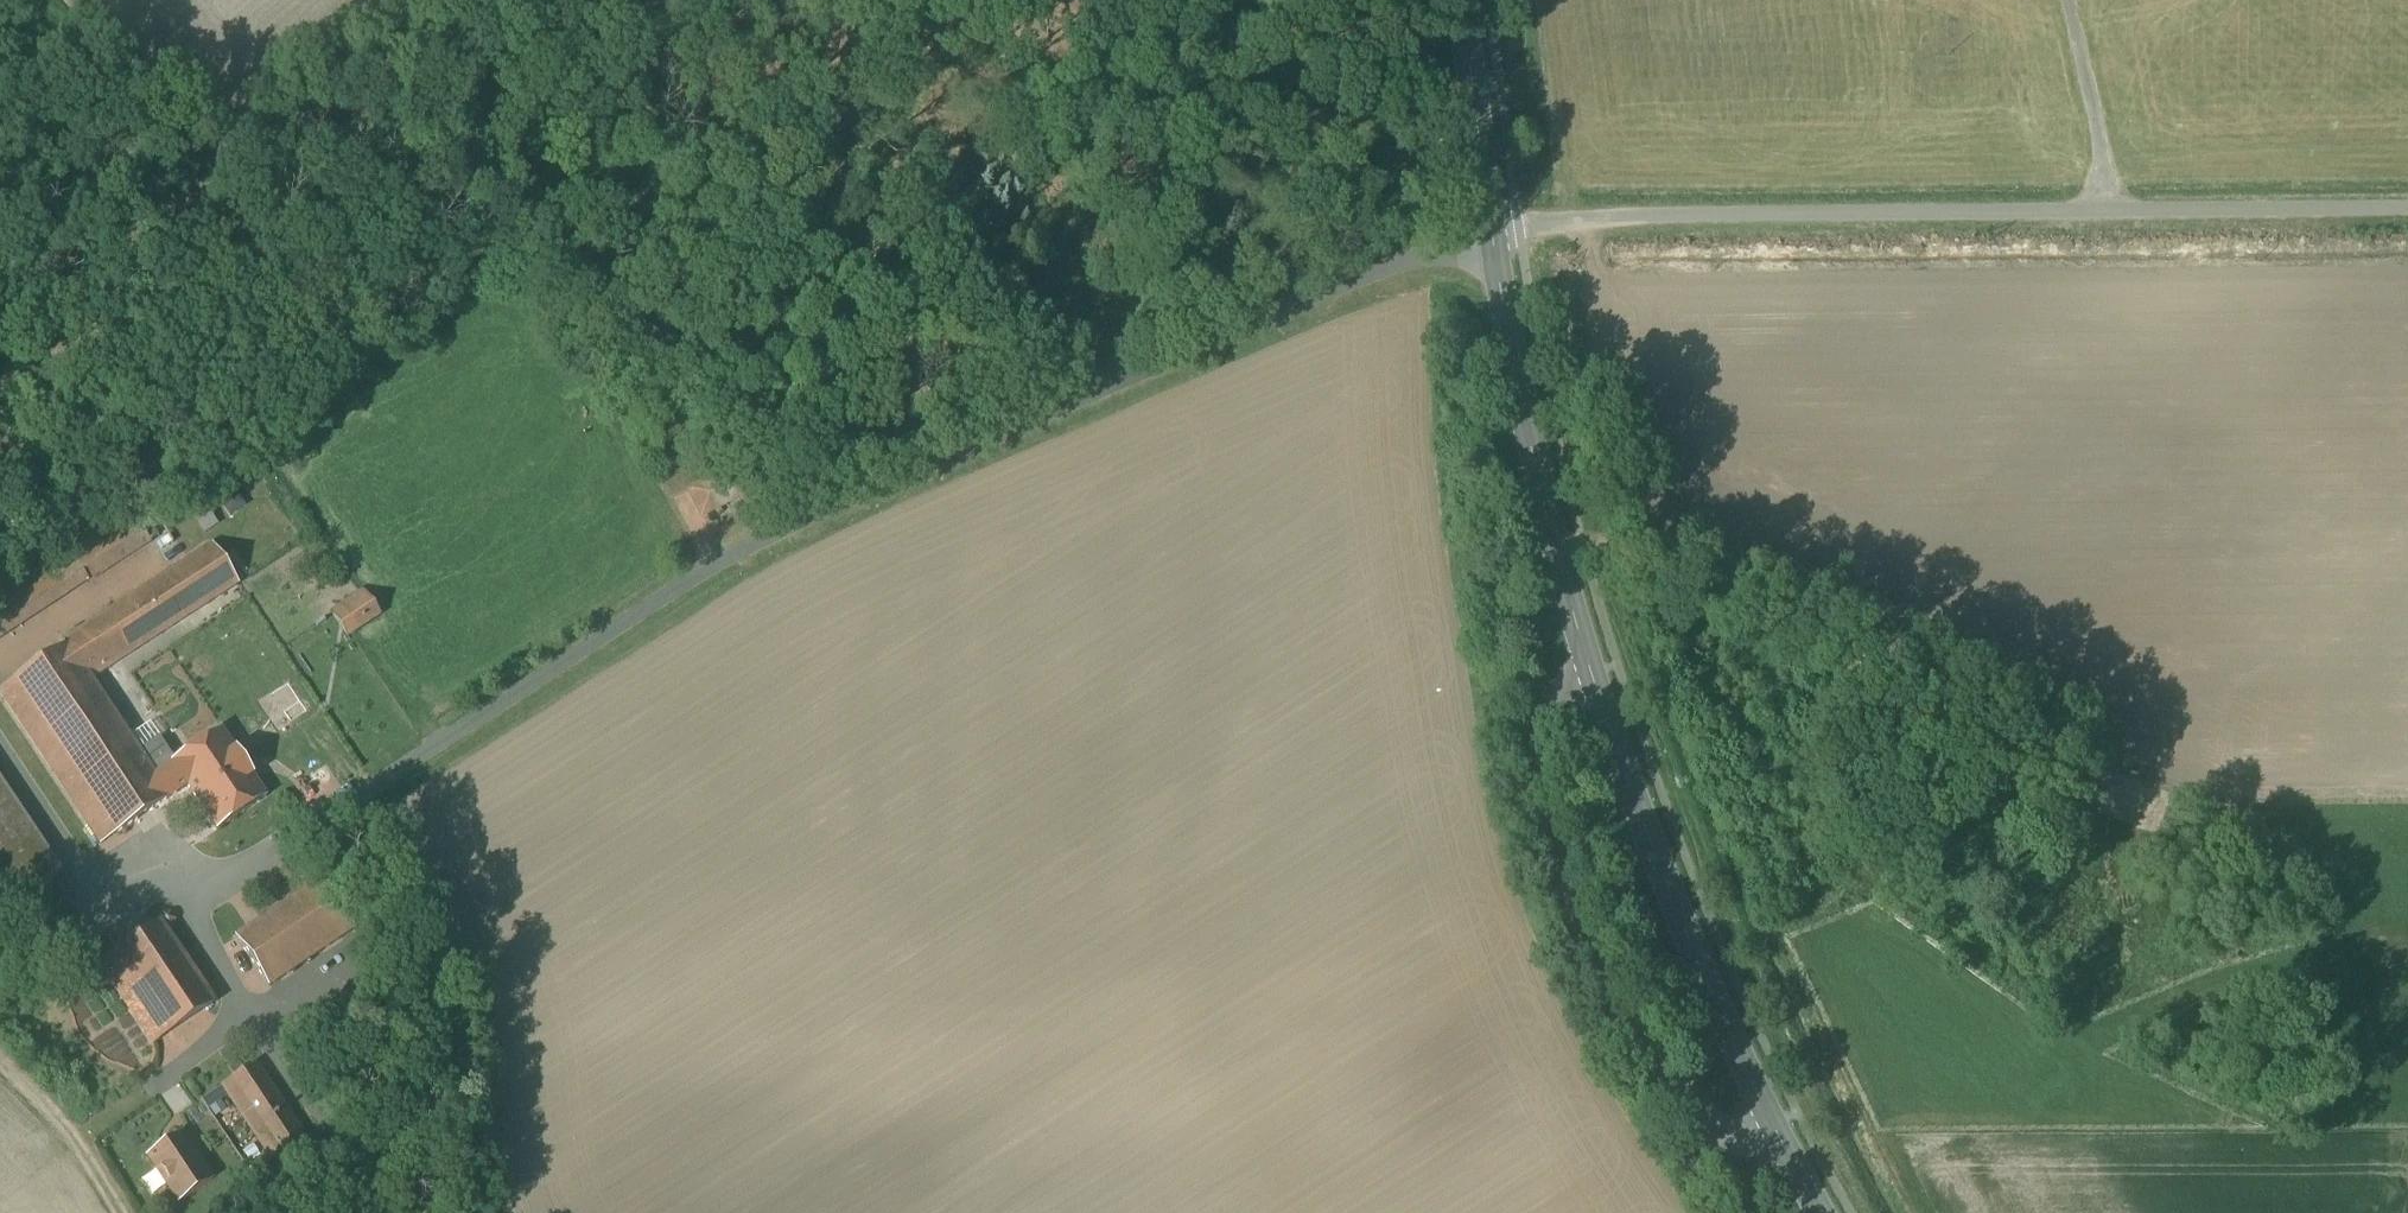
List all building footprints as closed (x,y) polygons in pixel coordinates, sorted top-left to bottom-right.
[(744,465),(691,492),(702,514),(703,516),(720,507),(718,503),(737,493),(739,497),(756,489),(744,465)] [(691,492),(687,484),(671,491),(687,521),(702,514),(691,492)] [(0,611),(0,639),(149,542),(137,521),(0,611)] [(92,681),(239,585),(212,544),(63,641),(67,647),(0,691),(0,694),(83,818),(68,828),(85,854),(100,844),(101,845),(170,799),(139,752),(92,681)] [(363,591),(332,612),(349,636),(379,615),(363,591)] [(222,730),(175,761),(159,738),(139,752),(170,799),(188,787),(193,794),(191,796),(199,809),(201,807),(217,830),(267,798),(222,730)] [(0,791),(0,901),(5,908),(56,874),(0,791)] [(322,881),(236,938),(269,987),(355,930),(322,881)] [(161,925),(101,964),(153,1043),(213,1003),(161,925)] [(305,1140),(254,1065),(223,1086),(273,1161),(305,1140)] [(181,1135),(150,1156),(180,1201),(211,1180),(181,1135)] [(192,1208),(195,1212),(202,1212),(208,1208),(203,1200),(192,1208)]
